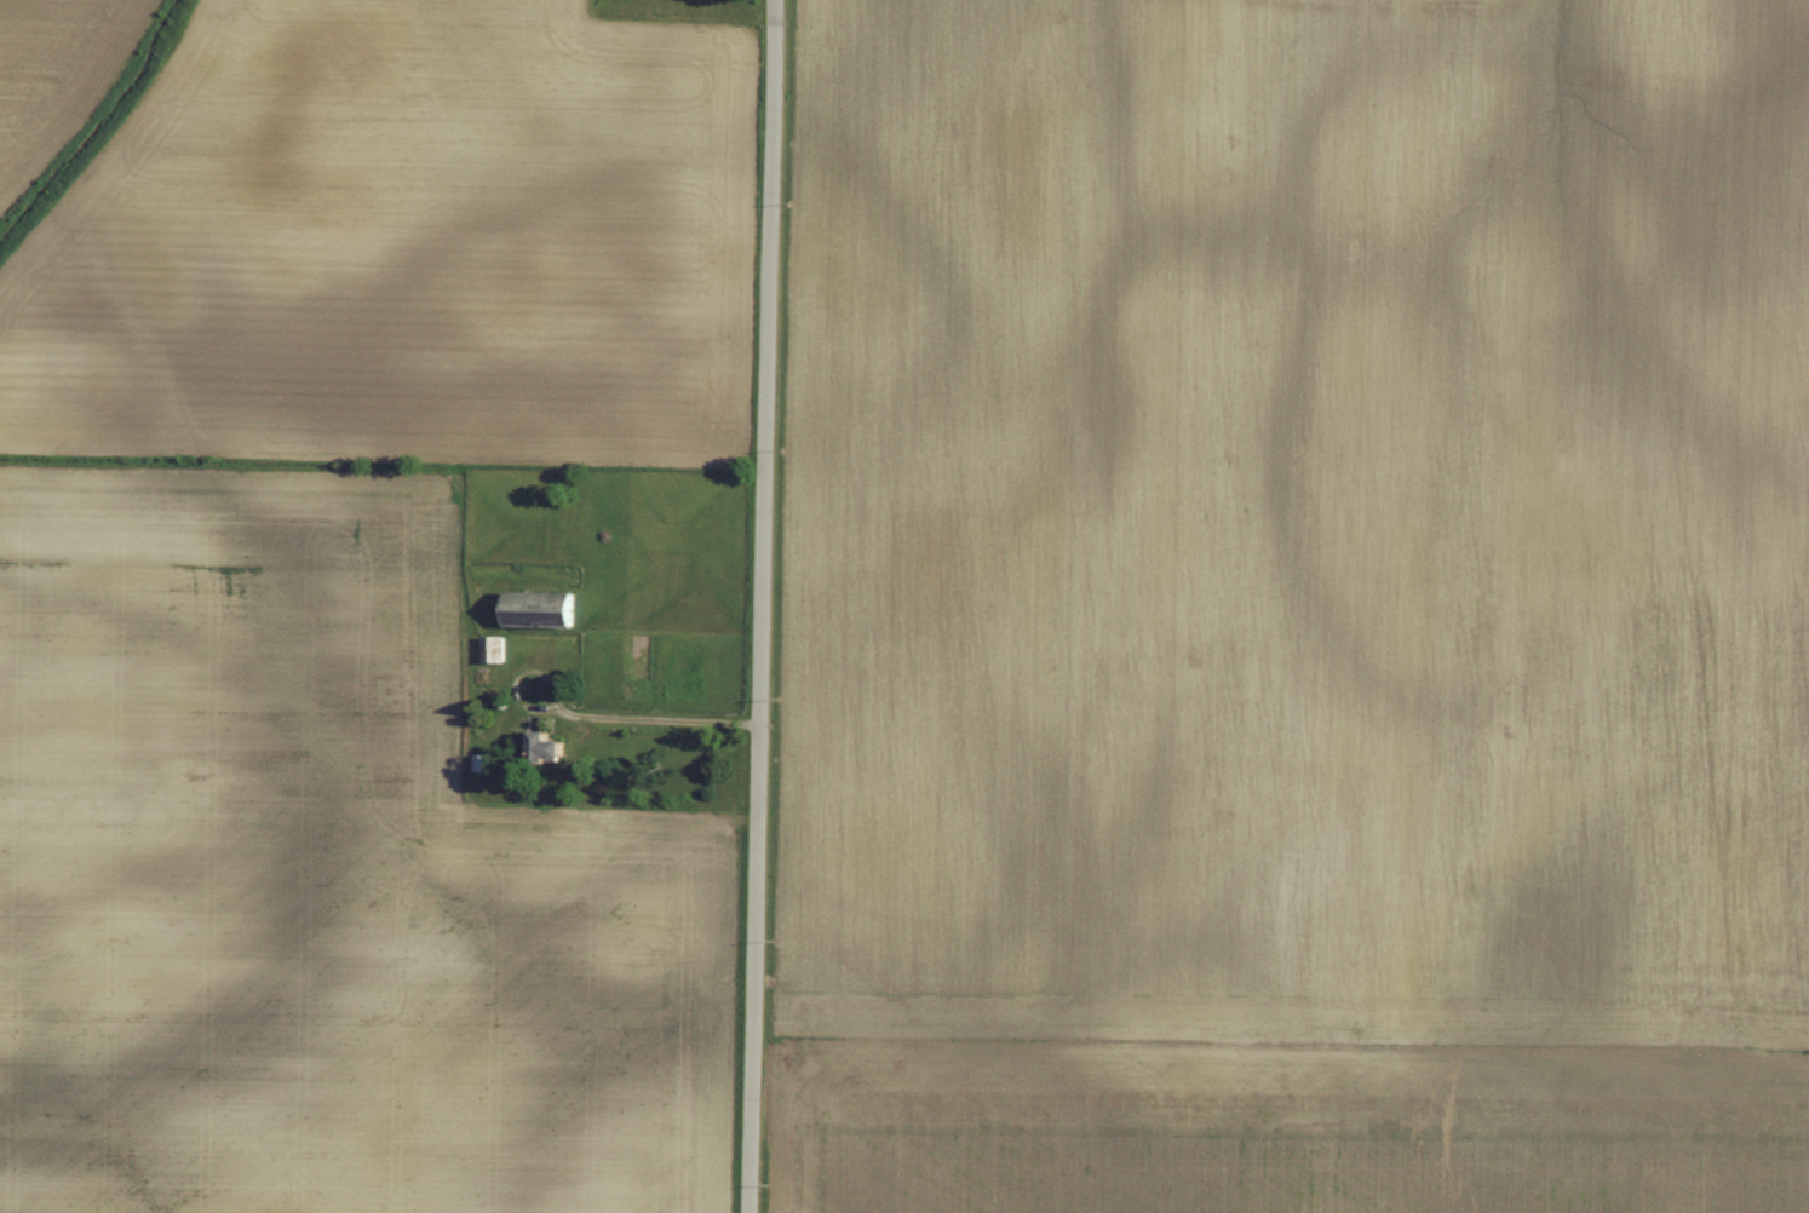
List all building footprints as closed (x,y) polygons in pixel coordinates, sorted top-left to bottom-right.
[(560,589),(514,587),(513,617),(531,618),(531,613),(541,613),(541,621),(580,622),(581,603),(560,602),(560,589)] [(572,753),(572,736),(556,736),(557,726),(538,726),(538,721),(518,721),(518,741),(533,741),(533,745),(539,745),(539,753),(572,753)] [(491,767),(492,751),(476,751),(476,767),(491,767)]
